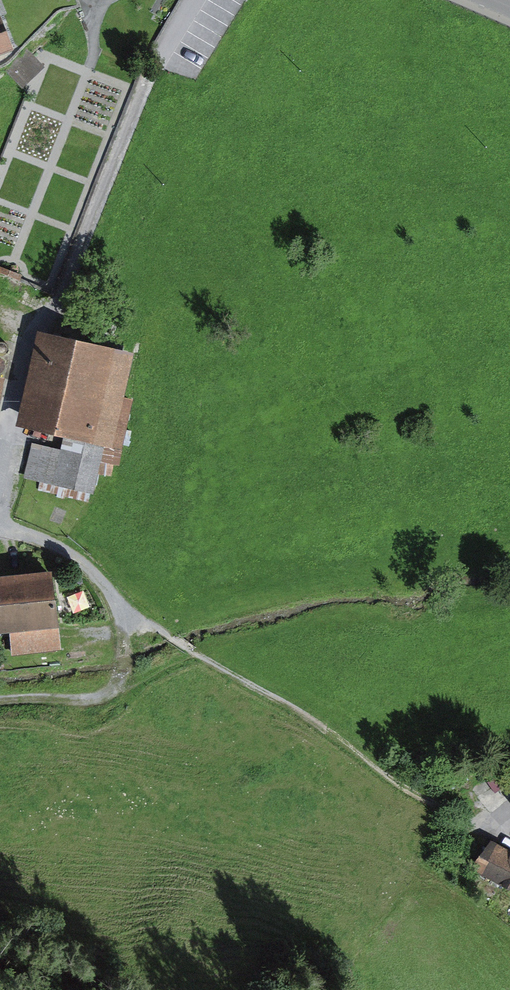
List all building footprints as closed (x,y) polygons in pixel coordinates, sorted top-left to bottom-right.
[(19,54),(1,0),(0,0),(0,60),(19,54)] [(21,86),(42,69),(27,52),(7,69),(21,86)] [(142,351),(47,332),(29,422),(124,441),(142,351)] [(31,474),(99,491),(110,446),(72,437),(69,450),(39,442),(31,474)] [(0,579),(0,632),(17,630),(19,653),(69,648),(62,573),(0,579)] [(481,869),(509,885),(509,844),(498,838),(481,869)]
